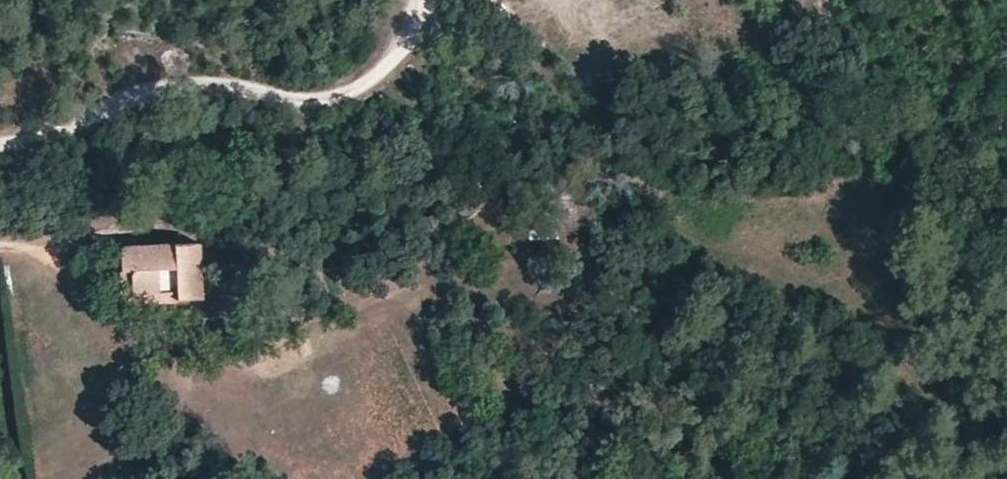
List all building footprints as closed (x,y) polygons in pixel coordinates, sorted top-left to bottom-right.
[(202,299),(199,243),(121,248),(122,271),(131,271),(132,294),(177,292),(178,300),(202,299)] [(132,294),(131,271),(122,271),(123,303),(178,300),(177,292),(132,294)]
